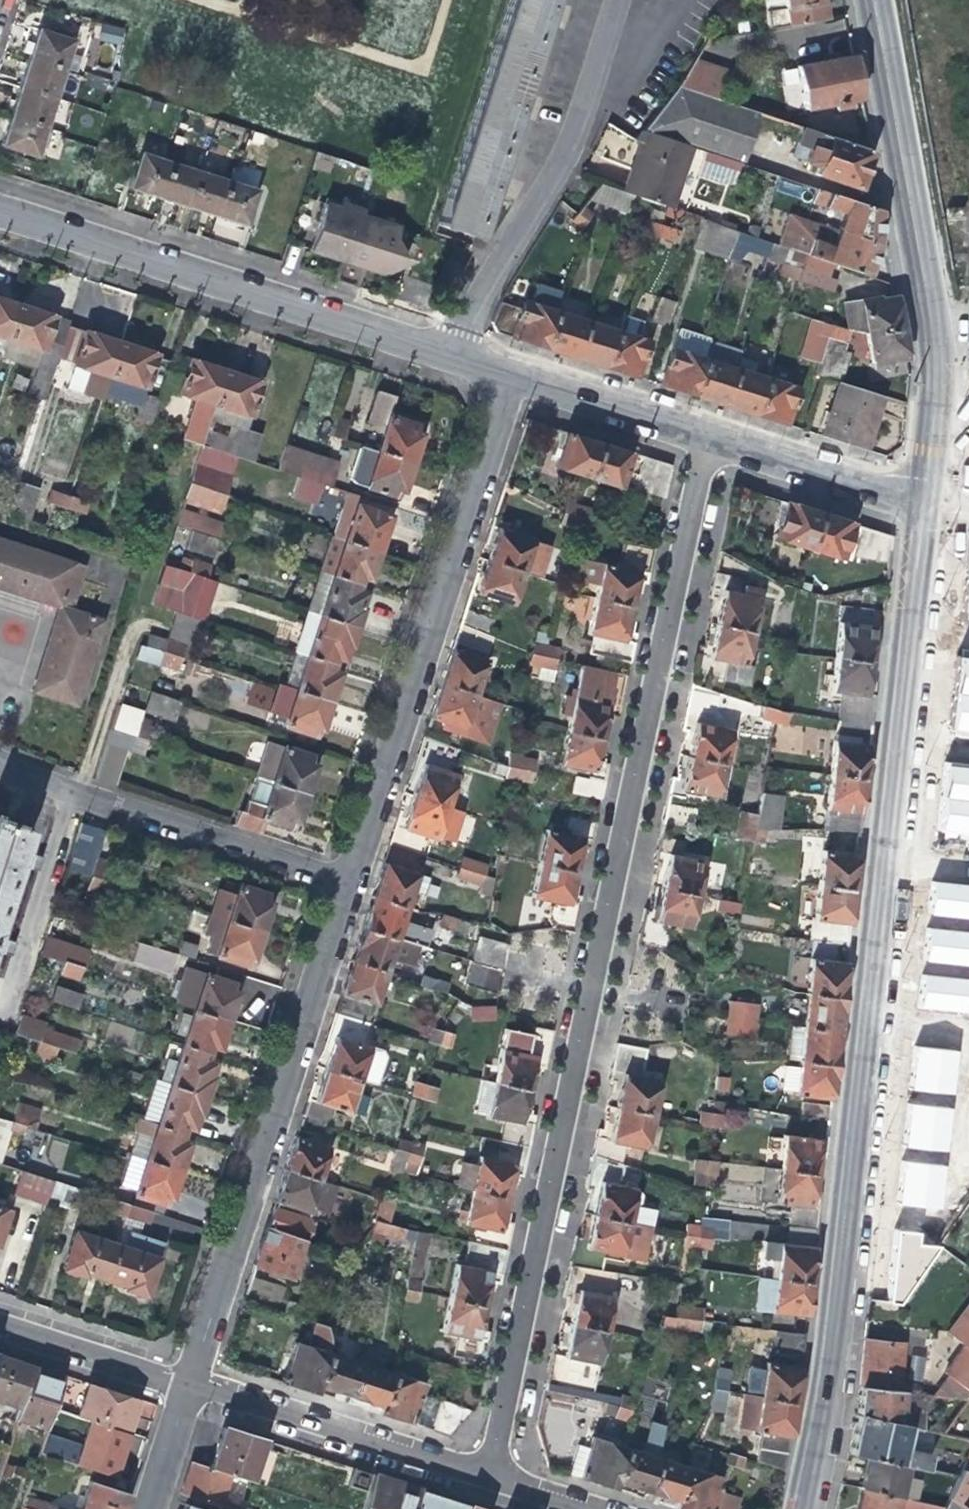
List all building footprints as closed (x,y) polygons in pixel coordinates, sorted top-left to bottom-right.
[(548,0),(507,0),(493,46),(530,58),(543,17),(549,19),(552,11),(554,4),(547,2),(548,0)] [(826,19),(824,6),(823,0),(763,0),(767,29),(826,19)] [(122,45),(124,27),(96,24),(94,41),(122,45)] [(33,45),(29,58),(63,69),(72,41),(38,30),(33,45)] [(517,98),(530,58),(493,46),(463,137),(501,149),(512,114),(518,116),(522,106),(524,100),(517,98)] [(797,53),(799,66),(824,61),(822,49),(797,53)] [(851,102),(861,100),(856,75),(853,56),(824,61),(799,66),(797,66),(804,109),(836,104),(837,111),(852,109),(851,102)] [(24,73),(19,88),(53,100),(63,69),(29,58),(24,73)] [(709,70),(702,92),(749,108),(753,95),(756,85),(709,70)] [(744,163),(760,112),(749,108),(702,92),(677,84),(654,115),(643,129),(744,163)] [(14,104),(10,116),(44,127),(53,100),(19,88),(14,104)] [(777,103),(753,95),(749,108),(760,112),(773,116),(777,103)] [(35,156),(44,127),(10,116),(6,128),(1,143),(35,156)] [(864,165),(870,149),(801,125),(795,142),(806,146),(801,161),(816,166),(815,172),(857,186),(864,165)] [(692,146),(642,131),(634,141),(640,143),(633,167),(625,192),(635,195),(672,208),(692,146)] [(247,134),(244,143),(241,152),(255,156),(261,138),(247,134)] [(491,181),(501,149),(463,137),(435,225),(473,237),(486,194),(493,197),(495,189),(497,183),(491,181)] [(143,192),(158,197),(169,162),(140,152),(129,188),(143,192)] [(169,162),(158,197),(171,201),(187,206),(198,171),(169,162)] [(198,171),(187,206),(198,210),(214,215),(226,180),(198,171)] [(255,189),(226,180),(214,215),(229,220),(243,225),(255,189)] [(627,214),(635,195),(625,192),(601,183),(590,197),(601,205),(627,214)] [(800,198),(812,202),(817,188),(804,184),(800,198)] [(852,199),(817,188),(812,202),(844,213),(839,229),(880,243),(880,226),(880,209),(852,199)] [(380,270),(383,275),(400,266),(391,249),(397,230),(361,218),(363,213),(337,205),(335,210),(322,206),(310,244),(308,250),(325,256),(328,257),(330,251),(345,255),(342,262),(360,267),(362,261),(379,267),(380,270)] [(584,205),(576,214),(586,221),(592,212),(584,205)] [(874,261),(880,243),(839,229),(806,218),(790,213),(780,245),(784,246),(787,247),(795,250),(806,253),(829,262),(870,275),(874,261)] [(575,236),(586,221),(576,214),(565,228),(575,236)] [(640,229),(657,235),(661,223),(643,217),(640,229)] [(693,244),(729,256),(737,230),(701,218),(693,244)] [(679,229),(661,223),(657,235),(676,241),(679,229)] [(763,268),(766,256),(770,241),(737,230),(729,256),(763,268)] [(766,256),(782,261),(787,247),(784,246),(780,245),(770,241),(766,256)] [(795,250),(787,247),(782,261),(801,267),(806,253),(795,250)] [(330,251),(328,257),(342,262),(345,255),(330,251)] [(824,276),(829,262),(806,253),(801,267),(797,279),(829,290),(833,279),(824,276)] [(362,261),(360,267),(383,275),(380,270),(379,267),(362,261)] [(778,273),(797,279),(801,267),(782,261),(778,273)] [(558,300),(555,310),(587,320),(591,306),(592,304),(561,292),(558,300)] [(853,328),(868,332),(902,326),(899,308),(897,294),(879,298),(877,296),(849,302),(853,328)] [(667,325),(676,300),(659,296),(652,320),(667,325)] [(7,338),(18,303),(0,297),(0,336),(7,338)] [(507,302),(501,300),(493,315),(494,320),(496,332),(520,339),(543,347),(555,310),(522,300),(520,307),(507,302)] [(40,311),(18,303),(7,338),(45,350),(39,367),(31,394),(45,399),(70,321),(40,311)] [(622,315),(591,306),(587,320),(617,330),(622,315)] [(555,310),(543,347),(558,351),(574,357),(587,320),(555,310)] [(623,314),(622,315),(617,330),(645,339),(641,320),(623,314)] [(803,353),(821,358),(832,322),(815,317),(803,353)] [(587,320),(574,357),(591,362),(606,367),(617,330),(587,320)] [(850,327),(832,322),(821,358),(816,372),(820,374),(840,380),(850,350),(843,348),(850,327)] [(891,360),(908,357),(906,342),(902,326),(868,332),(874,366),(891,363),(891,360)] [(681,328),(663,385),(671,388),(692,394),(704,358),(709,343),(710,338),(706,336),(681,328)] [(650,340),(645,339),(617,330),(606,367),(621,372),(638,377),(650,340)] [(102,402),(106,388),(110,377),(121,343),(100,336),(85,331),(74,365),(89,370),(81,394),(102,402)] [(2,355),(39,367),(45,350),(7,338),(2,355)] [(137,348),(121,343),(110,377),(127,383),(144,389),(155,354),(137,348)] [(740,353),(709,343),(704,358),(736,368),(740,353)] [(173,353),(158,400),(165,402),(170,389),(196,398),(181,438),(200,445),(224,370),(198,361),(173,353)] [(758,359),(740,353),(736,368),(754,374),(758,359)] [(704,358),(692,394),(705,399),(724,405),(736,368),(704,358)] [(754,374),(736,368),(724,405),(736,409),(754,414),(765,378),(754,374)] [(243,376),(224,370),(200,445),(254,462),(263,434),(246,428),(250,413),(260,382),(243,376)] [(124,394),(127,383),(110,377),(106,388),(124,394)] [(797,389),(765,378),(754,414),(763,417),(785,424),(797,389)] [(885,395),(840,380),(822,436),(846,444),(867,450),(885,395)] [(143,394),(144,389),(127,383),(124,394),(141,400),(143,394)] [(384,430),(377,451),(412,462),(418,445),(423,428),(389,416),(395,398),(377,391),(367,423),(384,430)] [(158,400),(143,394),(141,400),(135,420),(150,425),(158,400)] [(965,405),(958,471),(968,472),(968,406),(965,405)] [(336,418),(330,435),(342,439),(348,422),(336,418)] [(556,466),(590,477),(600,445),(580,439),(565,434),(561,447),(557,447),(553,455),(559,458),(556,466)] [(336,458),(342,439),(330,435),(324,454),(336,458)] [(408,476),(412,462),(377,451),(357,444),(350,442),(340,475),(401,497),(408,476)] [(622,487),(633,455),(613,449),(600,445),(590,477),(622,487)] [(284,446),(276,469),(327,485),(335,462),(284,446)] [(632,489),(664,499),(670,467),(641,458),(632,489)] [(195,462),(189,482),(221,493),(228,473),(195,462)] [(18,480),(7,515),(29,522),(40,487),(18,480)] [(216,511),(221,493),(189,482),(183,500),(216,511)] [(50,503),(68,508),(72,497),(54,491),(50,503)] [(347,492),(344,501),(355,504),(357,495),(347,492)] [(780,501),(763,496),(754,524),(771,529),(780,501)] [(92,503),(72,497),(68,508),(88,515),(92,503)] [(355,504),(344,501),(333,536),(343,539),(355,504)] [(565,503),(562,512),(575,515),(577,507),(565,503)] [(776,537),(808,547),(820,514),(802,508),(787,503),(776,537)] [(390,516),(355,504),(343,539),(378,551),(384,533),(390,516)] [(590,511),(577,507),(575,515),(587,519),(590,511)] [(175,525),(190,529),(202,533),(206,519),(180,511),(175,525)] [(559,523),(572,526),(575,515),(562,512),(559,523)] [(832,517),(820,514),(808,547),(842,557),(852,524),(832,517)] [(583,530),(587,519),(575,515),(572,526),(583,530)] [(954,515),(948,573),(968,575),(968,517),(954,515)] [(101,545),(111,548),(116,535),(118,528),(108,525),(101,545)] [(888,565),(891,536),(861,527),(853,553),(888,565)] [(493,544),(487,561),(521,573),(532,540),(498,528),(493,544)] [(218,538),(202,533),(190,529),(184,546),(213,554),(218,538)] [(374,565),(378,551),(343,539),(332,574),(367,585),(374,565)] [(59,607),(53,624),(32,690),(75,704),(102,621),(69,610),(83,566),(0,540),(0,588),(59,607)] [(595,586),(593,599),(629,607),(633,585),(636,572),(648,575),(653,549),(621,542),(616,568),(579,561),(575,582),(595,586)] [(192,559),(187,573),(205,578),(210,565),(192,559)] [(511,605),(521,573),(487,561),(483,575),(477,594),(511,605)] [(199,616),(201,611),(212,580),(205,578),(187,573),(163,565),(151,600),(199,616)] [(322,571),(308,611),(320,615),(332,574),(322,571)] [(718,608),(714,625),(752,633),(759,597),(739,593),(742,578),(714,572),(711,587),(722,589),(718,608)] [(360,606),(367,585),(332,574),(320,615),(354,626),(360,606)] [(802,576),(800,589),(813,593),(817,582),(802,576)] [(224,584),(212,580),(201,611),(214,616),(224,584)] [(602,656),(629,663),(633,645),(621,643),(626,622),(629,607),(593,599),(589,616),(585,634),(592,636),(588,653),(595,655),(594,659),(600,661),(602,656)] [(943,600),(936,665),(968,668),(968,602),(943,600)] [(873,627),(881,628),(883,612),(838,607),(838,624),(834,657),(870,660),(872,637),(873,627)] [(493,623),(464,610),(460,623),(488,635),(493,623)] [(308,611),(295,652),(307,656),(320,615),(308,611)] [(175,613),(166,642),(185,648),(181,660),(185,661),(199,621),(175,613)] [(346,651),(354,626),(320,615),(307,656),(340,667),(346,651)] [(493,638),(488,635),(460,623),(454,642),(489,654),(493,638)] [(745,667),(752,633),(714,625),(711,642),(708,659),(696,656),(693,673),(720,678),(720,681),(746,687),(749,668),(745,667)] [(145,635),(142,647),(162,653),(166,642),(145,635)] [(185,648),(166,642),(162,653),(181,660),(185,648)] [(533,644),(531,654),(543,656),(545,646),(533,644)] [(133,657),(158,665),(162,653),(142,647),(137,645),(133,657)] [(558,649),(545,646),(543,656),(555,659),(558,649)] [(448,661),(441,683),(476,695),(487,660),(452,649),(448,661)] [(295,652),(284,685),(296,689),(307,656),(295,652)] [(162,653),(158,665),(177,672),(181,660),(162,653)] [(531,654),(528,663),(541,666),(543,656),(531,654)] [(335,683),(340,667),(307,656),(296,689),(329,700),(335,683)] [(552,669),(555,659),(543,656),(541,666),(552,669)] [(836,712),(841,713),(872,715),(874,693),(866,692),(868,679),(870,660),(834,657),(829,692),(839,693),(836,712)] [(538,679),(541,666),(528,663),(525,676),(538,679)] [(620,707),(627,676),(588,667),(579,665),(565,732),(601,740),(604,721),(607,704),(620,707)] [(156,673),(150,691),(178,701),(184,682),(156,673)] [(465,729),(476,695),(441,683),(436,698),(430,717),(444,722),(455,725),(465,729)] [(272,722),(285,726),(296,689),(284,685),(272,722)] [(325,715),(329,700),(296,689),(285,726),(318,736),(325,715)] [(172,720),(178,701),(150,691),(143,711),(172,720)] [(760,719),(774,721),(777,708),(763,705),(760,719)] [(787,708),(777,708),(774,721),(786,722),(787,708)] [(839,728),(870,731),(872,715),(841,713),(839,728)] [(141,718),(135,737),(149,741),(155,723),(141,718)] [(452,732),(455,725),(444,722),(441,728),(452,732)] [(692,739),(688,758),(723,766),(730,731),(695,724),(692,739)] [(597,758),(601,740),(565,732),(558,766),(594,773),(597,758)] [(932,733),(924,814),(968,819),(968,736),(932,733)] [(457,748),(424,736),(416,760),(423,762),(418,776),(412,795),(447,806),(458,774),(450,771),(457,748)] [(144,759),(149,741),(135,737),(130,754),(144,759)] [(271,739),(257,778),(306,794),(313,773),(319,756),(271,739)] [(833,740),(829,775),(865,779),(867,761),(869,743),(833,740)] [(95,778),(115,785),(126,749),(106,743),(95,778)] [(510,758),(508,766),(517,769),(519,760),(510,758)] [(716,800),(723,766),(688,758),(684,775),(681,793),(716,800)] [(535,764),(519,760),(517,769),(514,782),(529,785),(535,764)] [(505,780),(514,782),(517,769),(508,766),(505,780)] [(823,831),(860,830),(863,800),(865,779),(829,775),(823,831)] [(300,812),(306,794),(257,778),(245,812),(239,811),(234,824),(257,832),(259,829),(263,831),(266,822),(261,819),(262,818),(295,828),(300,812)] [(760,794),(755,819),(753,831),(765,831),(782,831),(786,797),(760,794)] [(401,827),(395,825),(389,845),(422,855),(429,836),(436,838),(447,806),(412,795),(408,806),(401,827)] [(666,804),(662,824),(695,827),(698,812),(666,804)] [(740,816),(737,830),(753,831),(755,819),(740,816)] [(3,899),(14,865),(17,865),(19,860),(22,851),(19,850),(26,827),(0,819),(0,899),(3,899)] [(545,831),(538,864),(574,871),(577,855),(581,838),(592,841),(596,825),(570,820),(567,830),(570,833),(570,836),(545,831)] [(735,841),(751,842),(753,831),(737,830),(735,841)] [(763,843),(765,831),(753,831),(751,842),(763,843)] [(664,875),(660,891),(696,898),(704,862),(681,858),(683,844),(659,838),(656,854),(667,858),(664,875)] [(421,857),(422,855),(389,845),(379,874),(372,896),(409,907),(413,891),(425,894),(431,878),(419,874),(424,858),(421,857)] [(66,869),(92,877),(104,882),(110,863),(98,858),(99,854),(74,846),(66,869)] [(821,853),(817,886),(853,890),(855,874),(857,856),(821,853)] [(472,873),(475,864),(463,860),(460,869),(472,873)] [(487,867),(475,864),(472,873),(484,877),(487,867)] [(570,887),(574,871),(538,864),(532,898),(555,903),(549,908),(546,921),(551,931),(554,931),(573,936),(579,907),(566,904),(570,887)] [(934,867),(930,914),(968,918),(968,870),(934,867)] [(457,879),(480,888),(484,877),(472,873),(460,869),(457,879)] [(98,901),(104,882),(92,877),(88,891),(86,897),(98,901)] [(494,880),(484,877),(480,888),(479,892),(491,897),(494,880)] [(273,896),(241,886),(238,896),(221,890),(212,916),(229,922),(261,933),(268,912),(273,896)] [(808,938),(811,939),(848,943),(850,918),(853,890),(817,886),(813,918),(810,918),(808,938)] [(689,933),(696,898),(660,891),(658,904),(653,925),(642,923),(636,948),(656,952),(665,953),(670,929),(689,933)] [(398,939),(409,907),(372,896),(367,913),(362,929),(398,939)] [(736,917),(738,907),(718,903),(717,914),(736,917)] [(456,916),(443,914),(442,922),(454,925),(456,916)] [(930,914),(924,959),(968,965),(968,918),(930,914)] [(256,950),(261,933),(229,922),(212,916),(211,916),(205,934),(211,936),(205,953),(250,968),(256,950)] [(388,972),(398,939),(362,929),(357,943),(352,959),(388,972)] [(39,955),(62,963),(80,968),(85,970),(91,953),(44,938),(39,955)] [(811,939),(809,958),(807,979),(805,994),(842,998),(844,972),(848,943),(811,939)] [(176,955),(190,960),(194,947),(179,943),(176,955)] [(475,943),(470,961),(502,971),(506,952),(475,943)] [(793,977),(807,979),(809,958),(796,958),(793,977)] [(372,1024),(388,972),(352,959),(346,977),(335,1013),(372,1024)] [(924,959),(919,1006),(968,1012),(968,965),(924,959)] [(498,994),(502,971),(470,961),(464,984),(498,994)] [(76,980),(80,968),(62,963),(59,975),(76,980)] [(197,996),(193,1009),(228,1020),(238,988),(238,984),(240,976),(215,968),(212,977),(183,968),(180,978),(176,976),(172,987),(197,996)] [(436,992),(439,980),(426,976),(423,986),(436,992)] [(474,992),(439,980),(436,992),(456,1000),(470,1006),(474,992)] [(50,1002),(76,1010),(80,997),(54,988),(50,1002)] [(805,994),(801,1029),(802,1029),(838,1032),(840,1016),(842,998),(805,994)] [(728,999),(726,1017),(755,1021),(757,1004),(728,999)] [(497,1006),(471,1006),(471,1020),(496,1020),(497,1006)] [(193,1009),(182,1044),(217,1055),(223,1036),(228,1020),(193,1009)] [(363,1045),(372,1024),(335,1013),(328,1034),(336,1036),(333,1044),(325,1068),(360,1079),(378,1085),(387,1057),(383,1051),(371,1047),(363,1045)] [(752,1037),(755,1021),(726,1017),(724,1033),(752,1037)] [(25,1039),(37,1043),(57,1049),(74,1055),(78,1041),(43,1030),(44,1025),(19,1018),(13,1036),(25,1039)] [(497,1061),(493,1078),(528,1085),(531,1072),(535,1051),(526,1048),(530,1028),(505,1024),(497,1061)] [(790,1027),(787,1057),(799,1059),(798,1063),(834,1068),(836,1048),(838,1032),(802,1029),(801,1029),(790,1027)] [(424,1041),(432,1043),(436,1031),(429,1028),(424,1041)] [(445,1033),(436,1031),(432,1043),(441,1046),(445,1033)] [(961,1035),(916,1031),(911,1089),(955,1094),(961,1035)] [(455,1036),(445,1033),(441,1046),(450,1049),(455,1036)] [(57,1049),(37,1043),(34,1053),(53,1060),(57,1049)] [(164,1084),(169,1085),(206,1097),(213,1075),(211,1074),(217,1055),(182,1044),(176,1062),(171,1060),(164,1084)] [(798,1069),(786,1067),(783,1093),(831,1099),(834,1068),(798,1063),(798,1069)] [(313,1101),(307,1099),(301,1118),(330,1127),(337,1108),(350,1111),(360,1079),(325,1068),(320,1082),(313,1101)] [(621,1089),(618,1106),(652,1114),(659,1080),(624,1073),(621,1089)] [(525,1101),(528,1085),(493,1078),(482,1076),(476,1110),(504,1116),(500,1140),(529,1147),(534,1122),(521,1120),(525,1101)] [(716,1077),(715,1084),(714,1091),(729,1093),(730,1078),(716,1077)] [(413,1095),(424,1098),(428,1085),(418,1082),(413,1095)] [(200,1116),(206,1097),(169,1085),(156,1124),(191,1135),(198,1115),(200,1116)] [(437,1087),(428,1085),(424,1098),(433,1100),(437,1087)] [(955,1094),(911,1089),(903,1146),(949,1150),(955,1094)] [(702,1102),(699,1114),(711,1116),(713,1104),(702,1102)] [(803,1117),(829,1121),(829,1117),(830,1106),(805,1102),(803,1117)] [(723,1105),(713,1104),(711,1116),(721,1118),(723,1105)] [(25,1128),(30,1110),(17,1106),(12,1124),(25,1128)] [(597,1139),(593,1158),(624,1164),(628,1145),(645,1149),(652,1114),(618,1106),(616,1118),(611,1142),(597,1139)] [(40,1113),(30,1110),(25,1128),(34,1131),(40,1113)] [(711,1116),(699,1114),(697,1126),(710,1128),(711,1116)] [(719,1130),(721,1118),(711,1116),(710,1128),(719,1130)] [(136,1128),(141,1130),(153,1133),(145,1160),(180,1172),(186,1154),(191,1135),(156,1124),(138,1119),(136,1128)] [(25,1128),(12,1124),(0,1120),(0,1156),(8,1134),(21,1138),(25,1128)] [(133,1156),(134,1156),(145,1160),(153,1133),(141,1130),(133,1156)] [(413,1133),(410,1143),(422,1146),(425,1137),(413,1133)] [(784,1135),(780,1169),(814,1173),(816,1156),(818,1138),(784,1135)] [(329,1147),(295,1136),(291,1150),(285,1169),(318,1179),(329,1147)] [(400,1140),(397,1148),(407,1152),(410,1143),(400,1140)] [(455,1184),(471,1187),(505,1196),(509,1176),(512,1162),(525,1165),(529,1147),(500,1140),(496,1159),(477,1154),(475,1164),(460,1161),(455,1184)] [(416,1165),(422,1146),(410,1143),(407,1152),(404,1162),(416,1165)] [(949,1150),(903,1146),(897,1203),(941,1208),(949,1150)] [(397,1148),(394,1159),(404,1162),(407,1152),(397,1148)] [(126,1184),(136,1188),(145,1160),(134,1156),(126,1184)] [(598,1202),(595,1215),(631,1222),(634,1208),(637,1209),(640,1207),(640,1206),(642,1198),(640,1194),(637,1193),(637,1191),(620,1186),(624,1164),(593,1158),(586,1189),(592,1190),(593,1190),(600,1192),(598,1202)] [(402,1172),(404,1162),(394,1159),(391,1169),(402,1172)] [(175,1186),(180,1172),(145,1160),(136,1188),(134,1194),(169,1205),(175,1186)] [(694,1160),(692,1174),(704,1176),(706,1161),(694,1160)] [(715,1162),(706,1161),(704,1176),(703,1185),(712,1187),(715,1162)] [(813,1189),(814,1173),(780,1169),(762,1167),(759,1201),(789,1205),(787,1225),(817,1229),(819,1209),(810,1207),(813,1189)] [(274,1201),(306,1211),(308,1206),(324,1212),(334,1184),(318,1179),(285,1169),(278,1188),(274,1201)] [(44,1212),(48,1200),(54,1183),(21,1172),(12,1202),(44,1212)] [(703,1185),(704,1176),(692,1174),(690,1184),(703,1185)] [(79,1191),(54,1183),(48,1200),(73,1208),(79,1191)] [(503,1208),(505,1196),(471,1187),(464,1222),(477,1225),(474,1241),(508,1248),(511,1231),(499,1229),(503,1208)] [(380,1199),(376,1221),(387,1223),(393,1204),(380,1199)] [(107,1210),(124,1215),(127,1206),(110,1201),(107,1210)] [(151,1213),(127,1206),(124,1215),(115,1243),(104,1278),(125,1284),(124,1287),(145,1294),(162,1241),(132,1231),(137,1219),(148,1223),(151,1213)] [(0,1208),(0,1239),(9,1211),(0,1208)] [(272,1208),(266,1226),(303,1238),(308,1240),(315,1220),(272,1208)] [(648,1225),(631,1222),(595,1215),(593,1228),(591,1238),(583,1236),(577,1235),(570,1267),(602,1272),(606,1252),(641,1260),(649,1225),(648,1225)] [(699,1216),(698,1223),(698,1225),(710,1226),(711,1217),(699,1216)] [(387,1223),(376,1221),(374,1230),(385,1233),(387,1223)] [(685,1231),(697,1232),(698,1225),(698,1223),(686,1221),(685,1231)] [(408,1227),(387,1223),(385,1233),(400,1237),(406,1238),(408,1227)] [(710,1226),(698,1225),(697,1232),(697,1234),(709,1236),(710,1226)] [(816,1240),(817,1229),(787,1225),(786,1225),(785,1237),(816,1240)] [(290,1276),(303,1238),(266,1226),(261,1244),(254,1265),(290,1276)] [(86,1272),(104,1278),(115,1243),(75,1230),(64,1267),(85,1274),(86,1272)] [(372,1243),(383,1246),(385,1233),(374,1230),(372,1243)] [(397,1249),(400,1237),(385,1233),(383,1246),(397,1249)] [(922,1302),(924,1236),(891,1235),(889,1301),(922,1302)] [(418,1236),(410,1280),(420,1283),(429,1239),(418,1236)] [(368,1259),(372,1243),(366,1241),(357,1256),(368,1259)] [(502,1275),(508,1248),(474,1241),(470,1241),(465,1267),(455,1265),(448,1297),(483,1304),(487,1285),(490,1272),(502,1275)] [(778,1260),(775,1278),(811,1283),(813,1267),(815,1247),(779,1242),(779,1245),(774,1245),(772,1260),(778,1260)] [(598,1292),(602,1272),(570,1267),(564,1297),(570,1298),(577,1300),(575,1312),(572,1323),(608,1331),(615,1296),(598,1292)] [(250,1277),(243,1299),(279,1311),(287,1288),(250,1277)] [(809,1305),(811,1283),(775,1278),(772,1312),(767,1311),(765,1328),(775,1329),(793,1331),(796,1315),(808,1316),(809,1305)] [(408,1279),(406,1289),(418,1291),(420,1283),(410,1280),(408,1279)] [(416,1302),(418,1291),(406,1289),(404,1300),(416,1302)] [(480,1318),(483,1304),(448,1297),(441,1332),(456,1336),(452,1357),(483,1364),(488,1343),(475,1340),(480,1318)] [(414,1312),(416,1302),(404,1300),(403,1310),(414,1312)] [(958,1398),(967,1399),(968,1396),(968,1303),(948,1331),(967,1345),(960,1353),(929,1394),(934,1395),(958,1398)] [(676,1307),(674,1318),(687,1319),(688,1308),(676,1307)] [(701,1310),(688,1308),(687,1319),(700,1321),(701,1310)] [(661,1325),(674,1326),(674,1318),(662,1316),(661,1325)] [(674,1318),(674,1326),(685,1328),(687,1319),(674,1318)] [(699,1329),(700,1321),(687,1319),(685,1328),(699,1329)] [(601,1365),(608,1331),(572,1323),(569,1341),(565,1357),(553,1354),(546,1386),(570,1390),(577,1360),(601,1365)] [(297,1344),(291,1359),(283,1383),(297,1387),(316,1393),(318,1385),(328,1354),(329,1328),(317,1324),(310,1348),(297,1344)] [(806,1332),(793,1331),(775,1329),(772,1358),(803,1362),(806,1332)] [(863,1365),(861,1385),(900,1390),(904,1346),(866,1341),(863,1365)] [(273,1347),(270,1358),(281,1361),(282,1356),(284,1350),(273,1347)] [(360,1364),(328,1354),(318,1385),(332,1390),(349,1396),(360,1364)] [(20,1409),(34,1366),(13,1360),(0,1356),(0,1402),(20,1409)] [(265,1370),(263,1376),(283,1383),(291,1359),(282,1356),(281,1361),(277,1374),(265,1370)] [(270,1358),(265,1370),(277,1374),(281,1361),(270,1358)] [(444,1363),(431,1359),(428,1369),(442,1373),(444,1363)] [(766,1362),(760,1397),(795,1403),(799,1386),(802,1368),(766,1362)] [(392,1375),(360,1364),(349,1396),(362,1400),(380,1406),(392,1375)] [(16,1420),(46,1429),(64,1376),(48,1371),(34,1366),(20,1409),(16,1420)] [(717,1368),(716,1377),(728,1379),(730,1370),(717,1368)] [(410,1424),(420,1394),(423,1385),(392,1375),(380,1406),(378,1413),(391,1418),(410,1424)] [(726,1392),(728,1379),(716,1377),(713,1390),(726,1392)] [(135,1399),(82,1382),(71,1414),(78,1416),(90,1420),(124,1431),(131,1412),(135,1399)] [(904,1391),(900,1390),(861,1385),(859,1400),(857,1415),(916,1428),(917,1421),(917,1420),(916,1416),(899,1411),(904,1391)] [(722,1411),(726,1392),(713,1390),(710,1409),(722,1411)] [(608,1393),(606,1403),(617,1405),(619,1396),(608,1393)] [(410,1424),(432,1431),(441,1402),(420,1394),(410,1424)] [(635,1400),(619,1396),(617,1405),(634,1409),(635,1400)] [(754,1431),(760,1432),(789,1437),(791,1424),(795,1403),(760,1397),(754,1431)] [(958,1398),(937,1428),(944,1430),(963,1404),(967,1399),(958,1398)] [(471,1413),(441,1402),(432,1431),(449,1437),(471,1413)] [(604,1412),(615,1415),(617,1405),(606,1403),(604,1412)] [(963,1404),(944,1430),(941,1434),(952,1436),(962,1422),(968,1414),(968,1409),(963,1404)] [(631,1419),(634,1409),(617,1405),(615,1415),(631,1419)] [(927,1470),(936,1432),(921,1429),(916,1428),(857,1415),(852,1438),(849,1452),(867,1456),(906,1465),(927,1470)] [(128,1432),(124,1431),(90,1420),(82,1447),(77,1464),(111,1475),(118,1452),(121,1453),(128,1432)] [(662,1446),(667,1426),(651,1422),(646,1442),(662,1446)] [(962,1422),(952,1436),(968,1440),(968,1427),(962,1422)] [(937,1428),(922,1424),(921,1429),(936,1432),(941,1434),(944,1430),(937,1428)] [(223,1427),(210,1467),(231,1474),(251,1480),(264,1440),(240,1432),(223,1427)] [(755,1461),(782,1470),(789,1437),(760,1432),(755,1461)] [(40,1452),(77,1464),(82,1447),(45,1435),(40,1452)] [(580,1445),(570,1475),(591,1481),(612,1488),(615,1480),(626,1447),(593,1436),(589,1447),(580,1445)] [(656,1452),(655,1457),(645,1490),(675,1500),(685,1467),(672,1463),(674,1457),(656,1452)] [(741,1457),(730,1453),(727,1464),(738,1467),(741,1457)] [(860,1485),(865,1486),(899,1494),(904,1474),(906,1465),(867,1456),(863,1472),(860,1485)] [(231,1474),(210,1467),(192,1461),(187,1478),(179,1502),(185,1504),(200,1508),(236,1508),(221,1504),(231,1474)] [(685,1467),(675,1500),(673,1507),(680,1508),(712,1508),(716,1494),(721,1478),(685,1467)] [(368,1473),(353,1468),(348,1484),(362,1489),(368,1473)] [(968,1481),(968,1474),(962,1469),(958,1477),(949,1498),(956,1503),(968,1481)] [(921,1478),(904,1474),(899,1494),(901,1495),(916,1498),(921,1478)] [(421,1490),(373,1475),(362,1508),(415,1508),(421,1490)] [(31,1479),(27,1491),(34,1493),(38,1481),(31,1479)] [(77,1508),(124,1508),(129,1494),(87,1480),(77,1508)] [(901,1495),(899,1494),(865,1486),(861,1502),(859,1508),(939,1508),(901,1496),(901,1495)] [(466,1505),(421,1490),(415,1508),(465,1508),(466,1505)] [(712,1508),(739,1508),(741,1502),(716,1494),(712,1508)] [(22,1507),(28,1508),(61,1508),(25,1497),(22,1507)] [(956,1503),(949,1498),(943,1508),(964,1508),(956,1503)]
